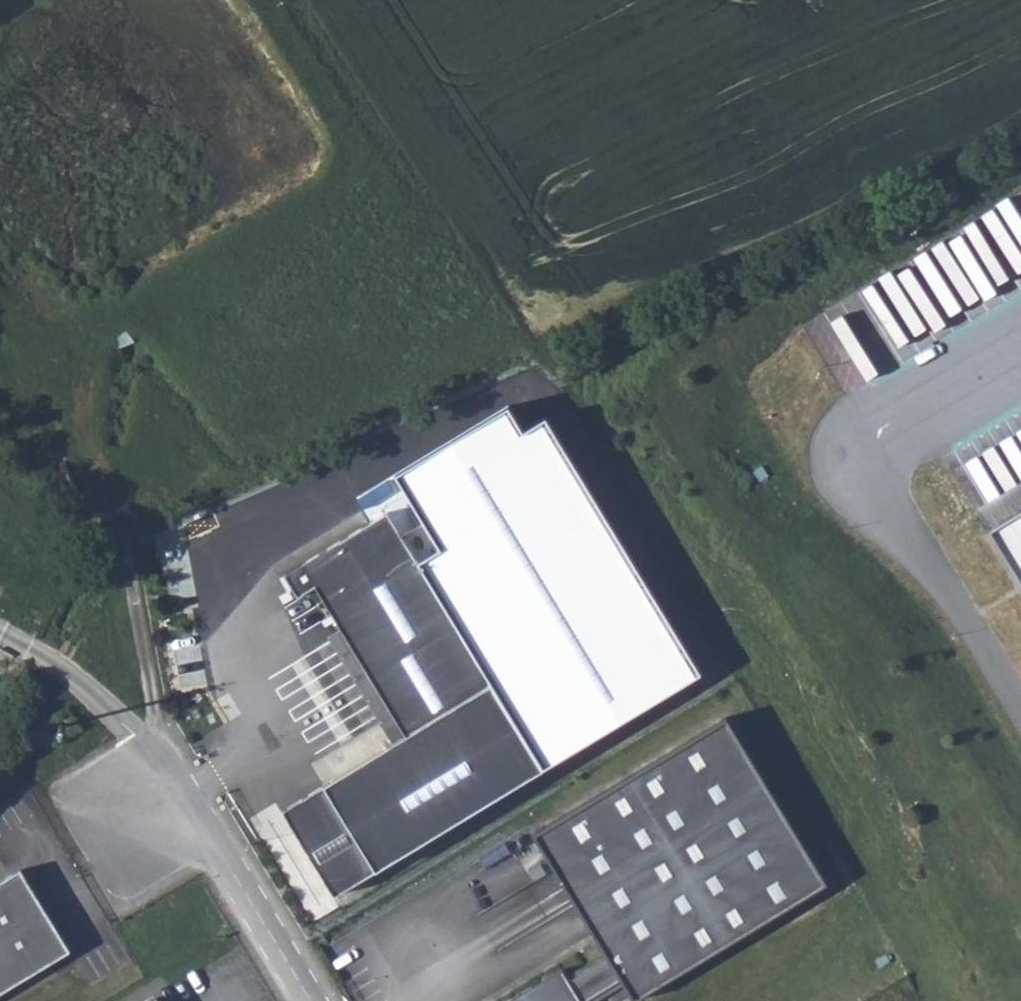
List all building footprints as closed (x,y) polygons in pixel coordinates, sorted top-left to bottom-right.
[(445,548),(413,567),(538,774),(702,675),(544,414),(522,427),(509,406),(399,473),(445,548)] [(977,524),(1020,596),(1020,497),(977,524)] [(413,567),(380,515),(280,578),(292,600),(311,589),(402,739),(279,813),(332,898),(538,774),(413,567)] [(576,1000),(622,973),(636,997),(826,883),(723,714),(528,832),(606,961),(570,982),(564,972),(516,1000),(576,1000)] [(0,883),(0,999),(73,956),(22,870),(0,883)]
